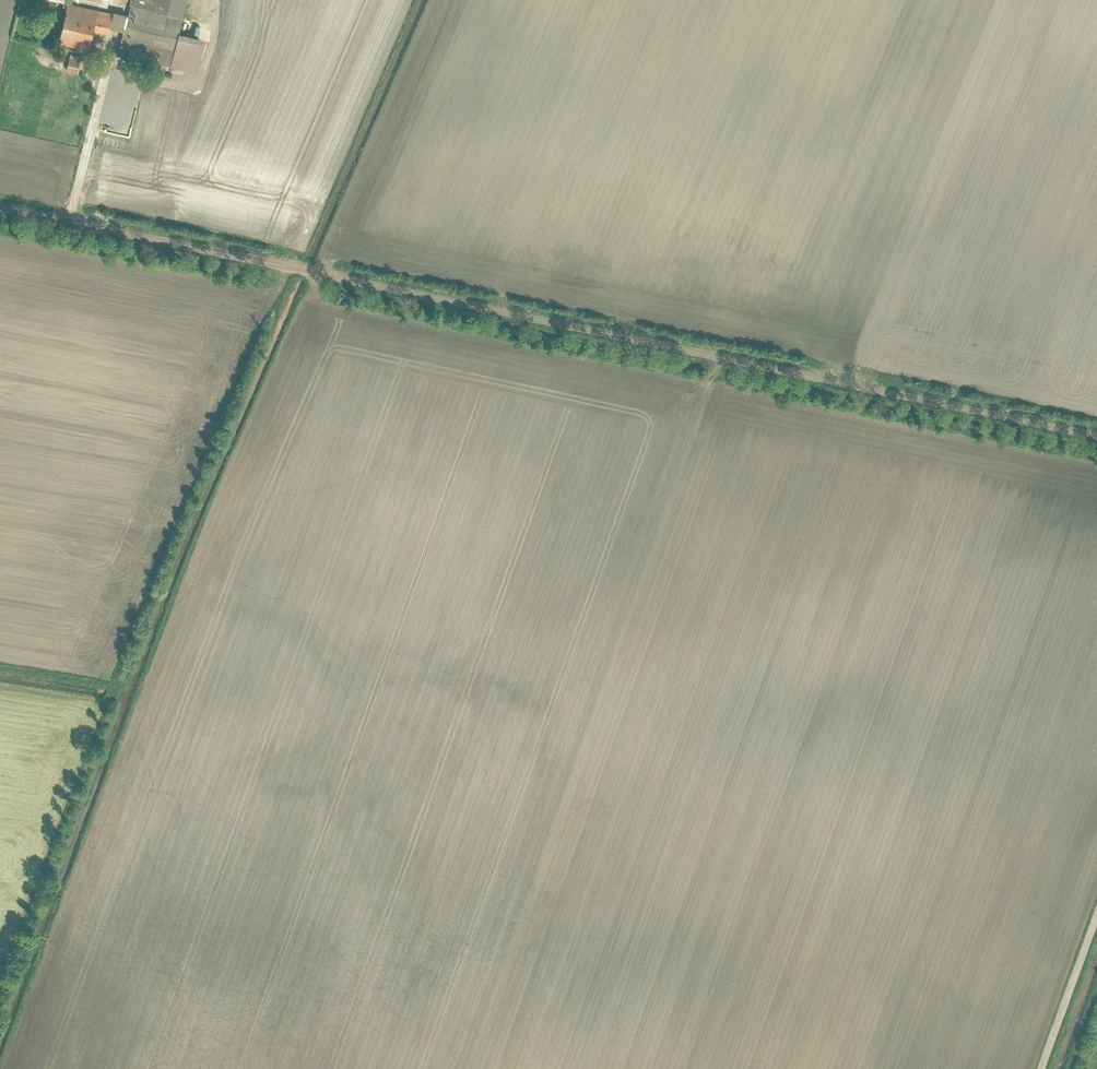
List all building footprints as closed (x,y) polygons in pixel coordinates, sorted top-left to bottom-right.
[(165,30),(171,0),(121,0),(120,8),(108,6),(107,11),(64,3),(64,0),(50,0),(50,4),(55,5),(48,40),(82,46),(85,30),(98,33),(99,27),(112,29),(107,52),(159,62),(178,66),(184,33),(165,30)] [(75,55),(57,50),(53,64),(71,68),(75,55)]
